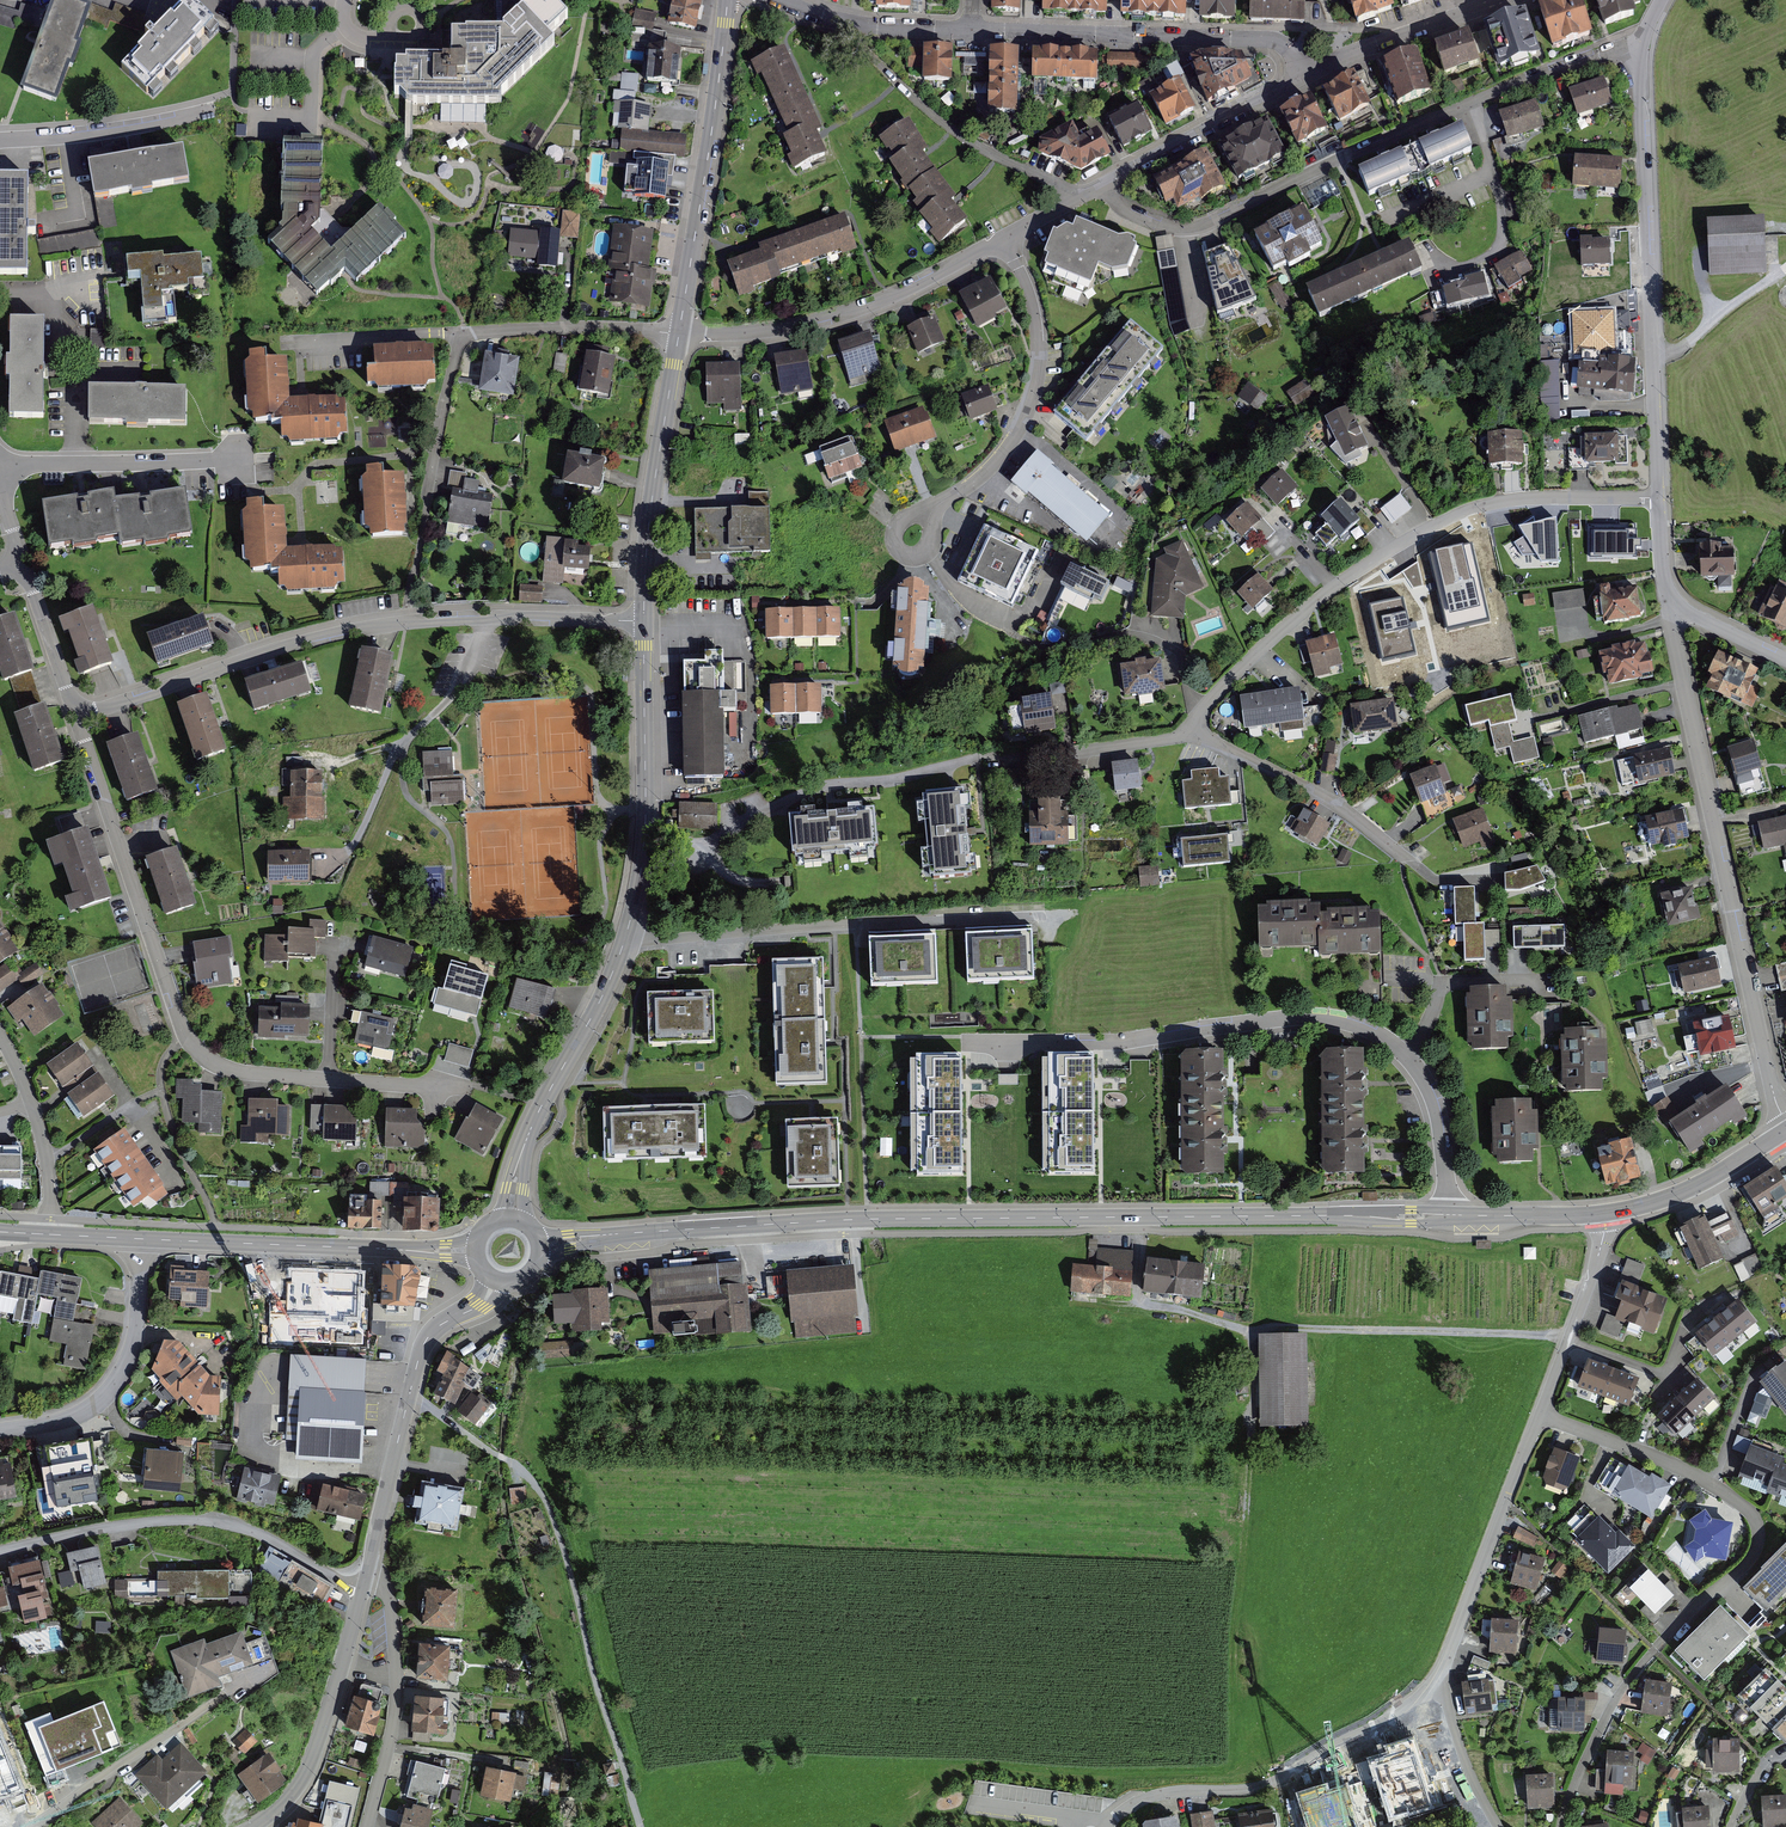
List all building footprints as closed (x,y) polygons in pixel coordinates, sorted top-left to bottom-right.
[(62,0),(57,0),(25,89),(69,105),(101,14),(62,0)] [(197,0),(190,0),(123,70),(152,98),(222,24),(197,0)] [(552,0),(532,0),(503,27),(466,26),(466,29),(451,29),(452,53),(436,53),(407,54),(406,58),(395,58),(394,95),(399,94),(409,103),(502,105),(502,97),(555,44),(548,37),(569,18),(552,0)] [(667,24),(691,30),(699,0),(673,0),(667,24)] [(1034,0),(994,0),(994,16),(1034,16),(1034,0)] [(1042,13),(1084,14),(1085,0),(1042,0),(1042,13)] [(1084,14),(1121,15),(1121,0),(1085,0),(1084,14)] [(1127,16),(1166,17),(1166,0),(1127,0),(1127,16)] [(1166,17),(1183,18),(1185,0),(1166,0),(1166,17)] [(1202,18),(1234,20),(1235,0),(1203,0),(1202,18)] [(1251,21),(1304,23),(1305,0),(1252,0),(1251,21)] [(1350,0),(1358,22),(1393,10),(1389,0),(1351,0),(1350,0)] [(1416,11),(1447,0),(1412,0),(1416,11)] [(1548,11),(1559,51),(1607,37),(1597,0),(1588,0),(1548,11)] [(1615,31),(1652,16),(1654,0),(1601,0),(1615,31)] [(635,25),(655,28),(658,13),(638,10),(635,25)] [(1539,14),(1491,30),(1505,70),(1553,54),(1539,14)] [(693,84),(697,52),(669,48),(671,34),(640,30),(638,47),(653,49),(649,79),(693,84)] [(1483,34),(1441,48),(1452,82),(1495,67),(1483,34)] [(964,47),(927,46),(927,77),(964,78),(964,47)] [(762,74),(789,132),(808,123),(813,133),(821,129),(784,48),(753,61),(760,75),(762,74)] [(1030,49),(993,48),(992,82),(1029,83),(1030,49)] [(1416,49),(1384,60),(1398,102),(1431,91),(1416,49)] [(1077,51),(1042,50),(1041,82),(1076,83),(1077,51)] [(1109,51),(1077,51),(1076,83),(1109,84),(1109,51)] [(1270,56),(1195,55),(1217,105),(1274,76),(1270,56)] [(1354,73),(1326,87),(1341,117),(1369,104),(1354,73)] [(1194,78),(1156,96),(1171,127),(1209,108),(1194,78)] [(1028,117),(1029,83),(992,82),(991,115),(1028,117)] [(1608,82),(1573,93),(1580,115),(1615,104),(1608,82)] [(1326,97),(1288,114),(1307,158),(1346,141),(1326,97)] [(1152,98),(1112,117),(1128,150),(1168,132),(1152,98)] [(655,105),(619,101),(615,127),(624,128),(622,149),(688,157),(691,136),(652,131),(655,105)] [(1549,129),(1543,104),(1502,115),(1508,140),(1549,129)] [(1281,119),(1224,145),(1242,186),(1300,160),(1281,119)] [(1083,122),(1042,141),(1046,153),(1089,171),(1126,152),(1113,127),(1090,136),(1083,122)] [(824,156),(813,133),(808,123),(789,132),(783,135),(793,154),(790,156),(796,169),(824,156)] [(946,177),(909,123),(881,143),(918,195),(946,177)] [(1474,126),(1422,150),(1434,176),(1483,151),(1474,126)] [(322,149),(283,148),(282,222),(268,241),(317,292),(330,281),(332,283),(345,269),(356,281),(408,233),(397,221),(400,218),(388,204),(386,208),(381,200),(330,247),(312,229),(320,221),(322,149)] [(195,185),(189,149),(92,166),(98,202),(195,185)] [(1434,176),(1422,150),(1364,175),(1375,201),(1434,176)] [(1220,154),(1156,182),(1164,201),(1185,213),(1237,190),(1220,154)] [(1606,189),(1608,161),(1580,160),(1579,188),(1606,189)] [(1636,163),(1608,161),(1606,189),(1634,191),(1636,163)] [(677,166),(639,162),(636,197),(674,201),(677,166)] [(0,173),(0,274),(27,274),(27,173),(0,173)] [(946,177),(918,195),(949,240),(977,222),(946,177)] [(1323,210),(1262,237),(1279,275),(1340,248),(1323,210)] [(582,214),(565,213),(564,226),(581,228),(582,214)] [(851,217),(799,237),(812,271),(864,251),(851,217)] [(1765,271),(1763,217),(1707,219),(1710,273),(1765,271)] [(1068,231),(1056,226),(1037,271),(1051,277),(1098,296),(1110,267),(1119,270),(1118,273),(1132,278),(1137,267),(1141,268),(1151,243),(1147,241),(1141,239),(1133,235),(1091,219),(1087,229),(1080,226),(1071,223),(1068,231)] [(663,233),(621,225),(607,301),(654,310),(662,270),(656,269),(663,233)] [(559,266),(562,231),(541,229),(541,233),(512,231),(509,255),(538,257),(537,264),(559,266)] [(40,237),(42,252),(100,245),(99,230),(40,237)] [(1159,236),(1161,266),(1177,265),(1175,235),(1159,236)] [(799,237),(731,264),(745,298),(812,271),(799,237)] [(1621,241),(1584,239),(1583,266),(1620,268),(1621,241)] [(1235,243),(1206,251),(1219,312),(1262,300),(1235,243)] [(1411,248),(1361,269),(1373,298),(1424,276),(1411,248)] [(218,254),(136,260),(141,328),(185,324),(183,297),(221,294),(218,254)] [(1538,282),(1527,256),(1489,271),(1500,297),(1538,282)] [(1373,298),(1361,269),(1310,292),(1323,320),(1373,298)] [(1500,297),(1489,271),(1455,285),(1465,311),(1500,297)] [(994,279),(963,296),(979,326),(1010,309),(994,279)] [(1296,300),(1281,279),(1269,287),(1284,309),(1296,300)] [(1191,331),(1183,287),(1166,290),(1174,334),(1191,331)] [(1625,312),(1572,312),(1573,358),(1584,358),(1585,395),(1644,394),(1643,333),(1625,333),(1625,312)] [(936,318),(909,329),(919,352),(946,341),(936,318)] [(1170,349),(1135,319),(1055,414),(1090,444),(1170,349)] [(44,323),(10,323),(9,417),(43,417),(44,323)] [(873,339),(842,345),(849,380),(880,373),(873,339)] [(440,349),(368,354),(371,394),(442,390),(440,349)] [(625,359),(589,353),(581,397),(618,403),(625,359)] [(294,354),(248,356),(250,426),(283,425),(296,424),(295,403),(294,354)] [(528,362),(494,355),(486,392),(520,399),(528,362)] [(809,356),(777,360),(781,395),(814,391),(809,356)] [(742,365),(715,367),(716,385),(707,386),(708,402),(725,401),(726,410),(746,408),(742,365)] [(1542,377),(1545,420),(1563,419),(1560,376),(1542,377)] [(1260,406),(1270,393),(1251,380),(1242,392),(1260,406)] [(994,387),(970,398),(981,424),(1005,413),(994,387)] [(198,394),(92,390),(91,424),(196,428),(198,394)] [(348,402),(295,403),(296,424),(283,425),(284,447),(349,445),(348,402)] [(1366,446),(1348,407),(1326,417),(1345,456),(1366,446)] [(932,409),(894,425),(907,453),(944,438),(932,409)] [(1619,434),(1585,435),(1586,463),(1619,462),(1619,434)] [(1529,436),(1492,437),(1492,466),(1529,466),(1529,436)] [(872,474),(859,438),(821,452),(834,488),(872,474)] [(1122,518),(1046,451),(1022,483),(1098,546),(1122,518)] [(617,464),(569,458),(565,490),(613,496),(617,464)] [(416,536),(413,471),(366,472),(368,538),(416,536)] [(486,477),(460,473),(453,521),(495,527),(499,499),(483,497),(486,477)] [(1304,494),(1289,474),(1268,489),(1283,510),(1304,494)] [(198,493),(124,504),(129,540),(131,550),(205,538),(198,493)] [(1412,509),(1401,495),(1381,511),(1391,524),(1412,509)] [(122,496),(44,508),(50,551),(129,540),(124,504),(122,496)] [(1370,535),(1379,528),(1354,499),(1329,519),(1335,526),(1321,539),(1332,551),(1346,539),(1362,526),(1370,535)] [(1271,527),(1253,503),(1231,521),(1244,538),(1237,543),(1248,557),(1260,548),(1254,540),(1271,527)] [(782,508),(697,512),(699,558),(784,554),(782,508)] [(299,510),(256,512),(258,573),(283,572),(301,571),(300,552),(299,510)] [(1637,520),(1575,524),(1575,530),(1581,530),(1583,563),(1641,559),(1641,550),(1643,550),(1643,542),(1640,542),(1639,526),(1637,527),(1637,520)] [(1041,555),(988,529),(961,580),(1014,607),(1041,555)] [(1553,533),(1521,537),(1525,542),(1516,547),(1522,557),(1533,554),(1537,558),(1557,555),(1553,533)] [(1498,616),(1473,540),(1430,554),(1456,630),(1498,616)] [(551,587),(526,585),(525,599),(570,602),(571,583),(601,584),(603,544),(554,541),(551,587)] [(1734,543),(1710,545),(1713,583),(1749,580),(1747,557),(1735,558),(1734,543)] [(344,550),(300,552),(301,571),(283,572),(283,588),(345,586),(344,550)] [(1204,590),(1195,551),(1158,560),(1172,621),(1194,616),(1189,594),(1204,590)] [(1122,590),(1075,568),(1066,589),(1112,611),(1122,590)] [(1279,593),(1266,575),(1243,592),(1257,610),(1279,593)] [(1649,579),(1602,586),(1608,627),(1655,620),(1649,579)] [(937,681),(944,583),(904,580),(897,678),(937,681)] [(1779,587),(1767,618),(1785,626),(1785,589),(1779,587)] [(1555,591),(1556,609),(1587,607),(1586,589),(1555,591)] [(13,593),(0,598),(0,654),(16,697),(48,686),(13,593)] [(1402,602),(1371,610),(1384,661),(1415,654),(1402,602)] [(103,611),(65,622),(84,682),(121,670),(103,611)] [(805,644),(805,611),(781,611),(781,644),(805,644)] [(831,643),(831,611),(805,611),(805,644),(831,643)] [(856,644),(856,611),(831,611),(831,643),(856,644)] [(217,618),(152,637),(162,670),(227,651),(217,618)] [(1340,635),(1301,646),(1305,662),(1315,659),(1319,674),(1349,665),(1340,635)] [(1660,642),(1603,654),(1611,691),(1668,678),(1660,642)] [(402,660),(368,652),(353,709),(387,718),(402,660)] [(746,710),(745,662),(723,661),(722,652),(705,653),(705,662),(684,662),(684,777),(724,777),(723,710),(746,710)] [(1771,671),(1725,656),(1713,693),(1759,708),(1771,671)] [(1160,659),(1120,666),(1124,695),(1164,689),(1160,659)] [(314,682),(310,666),(248,682),(256,712),(318,696),(314,682)] [(835,718),(833,685),(802,686),(803,719),(835,718)] [(803,719),(802,686),(776,687),(777,720),(803,719)] [(1310,691),(1243,699),(1246,730),(1314,722),(1310,691)] [(1052,695),(1022,699),(1026,732),(1056,728),(1052,695)] [(219,696),(182,706),(197,763),(234,753),(219,696)] [(1516,699),(1472,711),(1476,726),(1492,721),(1494,729),(1522,721),(1516,699)] [(1402,700),(1356,707),(1361,736),(1406,729),(1402,700)] [(1644,702),(1586,716),(1593,745),(1651,731),(1644,702)] [(56,708),(20,720),(38,777),(74,766),(56,708)] [(164,792),(145,733),(111,744),(130,803),(164,792)] [(1538,737),(1510,745),(1516,767),(1544,759),(1538,737)] [(1335,771),(1342,743),(1329,739),(1322,768),(1335,771)] [(1753,739),(1729,746),(1733,758),(1731,759),(1742,796),(1768,789),(1753,739)] [(1678,747),(1617,758),(1624,792),(1684,781),(1678,747)] [(451,750),(423,752),(424,777),(453,776),(451,750)] [(1151,762),(1115,765),(1117,794),(1153,791),(1151,762)] [(1445,769),(1414,779),(1424,809),(1455,798),(1445,769)] [(1184,772),(1184,800),(1221,800),(1221,773),(1184,772)] [(330,773),(294,773),(294,798),(284,797),(284,823),(330,823),(330,773)] [(464,803),(463,782),(431,783),(432,804),(464,803)] [(965,792),(924,795),(930,878),(971,875),(968,833),(965,792)] [(1078,801),(1034,799),(1032,848),(1076,850),(1078,801)] [(681,826),(719,827),(719,801),(681,801),(681,826)] [(832,810),(788,814),(792,855),(878,848),(875,806),(832,810)] [(1487,809),(1456,822),(1470,854),(1501,841),(1487,809)] [(1336,831),(1304,812),(1291,832),(1323,852),(1336,831)] [(1692,812),(1646,822),(1653,855),(1699,845),(1692,812)] [(1751,824),(1755,839),(1763,838),(1766,850),(1785,845),(1785,817),(1751,824)] [(1208,819),(1174,819),(1174,856),(1207,856),(1208,819)] [(117,902),(95,830),(59,841),(81,913),(117,902)] [(207,909),(187,849),(152,861),(171,921),(207,909)] [(1353,854),(1346,850),(1339,863),(1347,867),(1353,854)] [(319,853),(270,852),(270,884),(318,885),(319,853)] [(1550,866),(1509,875),(1513,893),(1554,884),(1550,866)] [(1161,867),(1141,868),(1142,886),(1161,886),(1161,867)] [(1705,887),(1660,896),(1668,932),(1712,922),(1705,887)] [(1476,894),(1456,895),(1457,928),(1464,928),(1477,928),(1476,894)] [(1447,912),(1454,911),(1453,895),(1446,895),(1447,912)] [(1326,905),(1263,909),(1265,951),(1327,948),(1326,917),(1326,905)] [(1380,915),(1326,917),(1327,948),(1328,961),(1382,959),(1380,915)] [(330,939),(331,918),(309,918),(309,930),(288,930),(288,938),(267,937),(266,965),(295,966),(295,958),(323,959),(323,939),(330,939)] [(0,923),(0,990),(2,993),(20,980),(26,989),(46,975),(37,963),(24,973),(15,961),(23,955),(0,923)] [(1487,928),(1477,928),(1464,928),(1465,965),(1487,964),(1487,928)] [(1515,932),(1515,953),(1567,953),(1566,931),(1515,932)] [(1032,934),(966,936),(968,985),(1033,983),(1032,934)] [(421,948),(371,936),(363,967),(413,980),(421,948)] [(936,938),(870,940),(872,990),(938,988),(936,938)] [(240,986),(238,941),(195,943),(197,988),(240,986)] [(1723,954),(1678,964),(1686,998),(1731,987),(1723,954)] [(823,963),(775,964),(776,1026),(824,1025),(823,963)] [(1777,965),(1782,991),(1785,990),(1785,963),(1777,965)] [(488,1003),(496,977),(457,965),(448,992),(440,989),(433,1013),(489,1031),(497,1006),(488,1003)] [(562,991),(519,980),(512,1008),(555,1019),(562,991)] [(72,1016),(51,983),(12,1008),(23,1024),(30,1020),(40,1037),(72,1016)] [(1506,989),(1470,990),(1471,1049),(1507,1048),(1506,989)] [(712,995),(648,997),(649,1049),(714,1047),(712,995)] [(319,1041),(319,1008),(259,1008),(258,1040),(319,1041)] [(403,1022),(366,1014),(359,1044),(396,1053),(403,1022)] [(1695,1024),(1697,1036),(1684,1039),(1688,1054),(1700,1051),(1701,1057),(1736,1049),(1729,1016),(1695,1024)] [(1639,1034),(1656,1032),(1653,1018),(1637,1021),(1639,1034)] [(825,1088),(824,1025),(776,1026),(777,1089),(825,1088)] [(1599,1031),(1566,1032),(1566,1048),(1567,1091),(1600,1091),(1599,1031)] [(93,1066),(76,1043),(47,1064),(63,1087),(93,1066)] [(464,1074),(469,1057),(450,1051),(445,1068),(464,1074)] [(1362,1053),(1326,1054),(1327,1112),(1363,1111),(1362,1084),(1362,1053)] [(1094,1082),(1094,1054),(1048,1055),(1048,1058),(1042,1058),(1043,1115),(1095,1115),(1094,1082)] [(963,1086),(962,1055),(916,1056),(916,1059),(910,1059),(911,1116),(963,1116),(963,1086)] [(1223,1055),(1185,1056),(1185,1118),(1223,1118),(1223,1084),(1223,1055)] [(114,1096),(98,1074),(68,1095),(84,1118),(114,1096)] [(200,1080),(180,1080),(180,1099),(187,1100),(187,1125),(200,1125),(200,1135),(225,1136),(226,1092),(210,1091),(210,1084),(200,1084),(200,1080)] [(1665,1095),(1650,1106),(1686,1159),(1745,1118),(1721,1084),(1678,1114),(1665,1095)] [(297,1102),(250,1099),(247,1141),(275,1143),(276,1137),(295,1138),(297,1102)] [(1532,1101),(1495,1102),(1497,1164),(1534,1162),(1533,1142),(1532,1101)] [(361,1142),(360,1107),(326,1107),(327,1142),(361,1142)] [(507,1128),(476,1110),(458,1140),(489,1158),(507,1128)] [(656,1111),(605,1112),(606,1165),(657,1164),(656,1111)] [(705,1111),(656,1111),(657,1164),(706,1163),(705,1111)] [(1363,1142),(1363,1111),(1327,1112),(1329,1176),(1364,1175),(1363,1142)] [(426,1114),(390,1112),(389,1149),(424,1150),(426,1114)] [(1095,1146),(1095,1115),(1043,1115),(1043,1171),(1047,1171),(1047,1176),(1095,1175),(1095,1146)] [(963,1147),(963,1116),(911,1116),(911,1172),(915,1172),(915,1177),(963,1177),(963,1147)] [(1223,1141),(1223,1118),(1185,1118),(1185,1173),(1223,1173),(1223,1141)] [(838,1124),(786,1125),(788,1193),(840,1192),(838,1124)] [(146,1146),(137,1132),(103,1154),(112,1168),(146,1146)] [(1626,1140),(1584,1149),(1593,1188),(1634,1179),(1626,1140)] [(28,1145),(8,1145),(8,1181),(28,1181),(28,1145)] [(146,1146),(112,1168),(120,1182),(155,1160),(146,1146)] [(164,1174),(155,1160),(120,1182),(130,1196),(164,1174)] [(1780,1169),(1739,1198),(1762,1229),(1783,1214),(1785,1219),(1785,1177),(1780,1169)] [(164,1174),(130,1196),(139,1211),(174,1189),(164,1174)] [(389,1194),(390,1180),(373,1179),(372,1193),(389,1194)] [(408,1230),(448,1231),(449,1196),(410,1195),(408,1230)] [(393,1229),(393,1202),(353,1201),(352,1228),(393,1229)] [(1741,1236),(1728,1212),(1706,1224),(1700,1214),(1671,1229),(1695,1275),(1726,1258),(1720,1247),(1741,1236)] [(1647,1265),(1626,1258),(1618,1282),(1625,1284),(1612,1319),(1606,1317),(1600,1334),(1627,1344),(1633,1329),(1658,1338),(1672,1299),(1639,1288),(1647,1265)] [(1219,1268),(1150,1259),(1145,1294),(1215,1302),(1219,1268)] [(29,1272),(9,1267),(7,1278),(0,1307),(30,1313),(28,1320),(38,1322),(43,1297),(47,1279),(38,1276),(40,1267),(31,1265),(29,1272)] [(427,1269),(387,1265),(380,1332),(400,1334),(401,1317),(422,1319),(427,1269)] [(217,1267),(175,1266),(174,1294),(187,1295),(186,1306),(216,1306),(217,1267)] [(278,1266),(251,1271),(259,1312),(277,1308),(271,1280),(280,1278),(278,1266)] [(751,1266),(654,1274),(659,1337),(756,1329),(751,1266)] [(1137,1271),(1080,1266),(1078,1294),(1135,1299),(1137,1271)] [(863,1268),(797,1268),(798,1332),(864,1332),(863,1268)] [(57,1274),(49,1273),(43,1297),(64,1302),(59,1328),(70,1330),(72,1322),(103,1329),(107,1317),(85,1313),(91,1281),(57,1274)] [(379,1277),(334,1273),(331,1309),(376,1313),(379,1277)] [(617,1290),(572,1292),(574,1339),(620,1337),(617,1290)] [(1754,1320),(1734,1296),(1709,1316),(1730,1341),(1754,1320)] [(1730,1341),(1709,1316),(1690,1333),(1717,1365),(1728,1355),(1722,1348),(1730,1341)] [(70,1330),(59,1328),(55,1345),(71,1348),(66,1369),(94,1375),(103,1329),(72,1322),(70,1330)] [(1314,1341),(1265,1340),(1264,1424),(1313,1425),(1314,1341)] [(164,1385),(197,1356),(187,1344),(174,1343),(173,1358),(158,1371),(159,1379),(164,1385)] [(495,1347),(480,1347),(480,1360),(496,1359),(495,1347)] [(380,1357),(312,1354),(308,1459),(375,1461),(380,1357)] [(209,1370),(197,1356),(164,1385),(173,1394),(168,1399),(172,1404),(179,1405),(186,1400),(185,1391),(209,1370)] [(480,1373),(450,1359),(438,1387),(433,1397),(463,1410),(480,1373)] [(1598,1402),(1611,1370),(1584,1359),(1571,1391),(1598,1402)] [(1756,1385),(1784,1419),(1785,1417),(1785,1361),(1756,1385)] [(219,1381),(209,1370),(185,1391),(186,1400),(200,1411),(209,1415),(209,1397),(205,1393),(219,1381)] [(1624,1413),(1638,1381),(1611,1370),(1598,1402),(1624,1413)] [(1692,1379),(1672,1398),(1690,1418),(1701,1408),(1707,1415),(1717,1406),(1692,1379)] [(233,1381),(219,1381),(205,1393),(209,1397),(209,1415),(209,1427),(232,1427),(233,1381)] [(1690,1418),(1672,1398),(1654,1415),(1672,1435),(1690,1418)] [(470,1421),(487,1431),(500,1410),(482,1400),(470,1421)] [(26,1447),(32,1478),(106,1465),(100,1433),(26,1447)] [(1775,1453),(1743,1443),(1733,1474),(1764,1484),(1772,1458),(1775,1453)] [(197,1454),(149,1449),(144,1491),(192,1497),(197,1454)] [(1575,1459),(1550,1450),(1538,1480),(1563,1490),(1575,1459)] [(0,1456),(0,1497),(21,1494),(16,1454),(0,1456)] [(1772,1458),(1763,1489),(1785,1496),(1785,1462),(1772,1458)] [(1666,1490),(1613,1461),(1597,1491),(1650,1520),(1666,1490)] [(286,1480),(239,1464),(229,1495),(276,1510),(286,1480)] [(98,1473),(48,1482),(53,1508),(103,1499),(98,1473)] [(372,1494),(329,1483),(323,1508),(365,1519),(372,1494)] [(471,1492),(426,1486),(420,1529),(466,1535),(471,1492)] [(1589,1504),(1563,1534),(1610,1574),(1636,1544),(1589,1504)] [(1696,1511),(1683,1521),(1686,1530),(1686,1541),(1678,1547),(1690,1558),(1697,1553),(1727,1560),(1730,1525),(1702,1522),(1696,1511)] [(1519,1527),(1516,1537),(1535,1545),(1539,1536),(1519,1527)] [(1778,1545),(1740,1587),(1762,1606),(1785,1580),(1785,1552),(1778,1545)] [(336,1587),(269,1548),(262,1560),(260,1572),(323,1609),(336,1587)] [(104,1551),(62,1558),(64,1571),(73,1570),(77,1592),(110,1587),(104,1551)] [(1538,1558),(1512,1553),(1505,1583),(1532,1588),(1538,1558)] [(1679,1594),(1644,1560),(1618,1588),(1653,1622),(1679,1594)] [(47,1561),(11,1567),(15,1588),(24,1586),(26,1597),(18,1598),(23,1623),(52,1618),(48,1595),(53,1595),(47,1561)] [(252,1572),(164,1574),(165,1580),(179,1580),(179,1599),(252,1598),(252,1572)] [(466,1592),(428,1586),(421,1623),(460,1629),(466,1592)] [(1744,1634),(1715,1607),(1672,1651),(1701,1679),(1744,1634)] [(1514,1621),(1481,1619),(1479,1651),(1512,1653),(1514,1621)] [(272,1624),(188,1650),(202,1695),(242,1683),(239,1672),(283,1659),(272,1624)] [(1623,1630),(1590,1629),(1589,1661),(1623,1662),(1623,1630)] [(462,1648),(425,1644),(423,1678),(459,1681),(462,1648)] [(1774,1687),(1755,1668),(1728,1695),(1747,1714),(1774,1687)] [(1490,1679),(1458,1682),(1461,1716),(1493,1713),(1490,1679)] [(1668,1683),(1639,1681),(1637,1714),(1666,1715),(1668,1683)] [(129,1712),(114,1686),(46,1726),(70,1769),(123,1739),(113,1721),(129,1712)] [(375,1736),(382,1692),(355,1687),(348,1731),(375,1736)] [(1774,1687),(1747,1714),(1764,1731),(1785,1708),(1785,1698),(1774,1687)] [(418,1696),(413,1728),(453,1735),(458,1702),(418,1696)] [(1584,1697),(1548,1698),(1548,1730),(1584,1730),(1584,1697)] [(1764,1731),(1780,1747),(1785,1740),(1785,1708),(1764,1731)] [(0,1718),(0,1779),(31,1770),(14,1714),(0,1718)] [(253,1733),(241,1746),(247,1752),(259,1739),(253,1733)] [(193,1736),(151,1778),(183,1810),(225,1769),(193,1736)] [(1736,1738),(1705,1741),(1708,1774),(1739,1771),(1736,1738)] [(516,1752),(515,1766),(536,1768),(537,1754),(516,1752)] [(1631,1753),(1598,1752),(1596,1786),(1630,1787),(1631,1753)] [(240,1777),(258,1802),(284,1783),(267,1758),(240,1777)] [(414,1768),(407,1795),(442,1804),(451,1770),(416,1761),(414,1768)] [(612,1764),(604,1767),(606,1776),(615,1773),(612,1764)] [(527,1777),(492,1767),(483,1797),(518,1807),(527,1777)] [(1551,1773),(1521,1774),(1521,1807),(1551,1807),(1551,1773)] [(296,1820),(294,1826),(348,1826),(358,1791),(330,1784),(319,1826),(296,1820)] [(128,1796),(99,1822),(104,1826),(146,1826),(152,1822),(128,1796)] [(1756,1801),(1757,1826),(1785,1826),(1785,1799),(1756,1801)] [(1675,1807),(1678,1826),(1707,1826),(1703,1802),(1675,1807)] [(408,1807),(401,1826),(432,1826),(435,1816),(408,1807)] [(1243,1814),(1244,1826),(1280,1826),(1278,1811),(1243,1814)] [(1213,1815),(1193,1818),(1194,1826),(1215,1826),(1213,1815)] [(1183,1818),(1150,1823),(1150,1826),(1185,1826),(1183,1818)]
